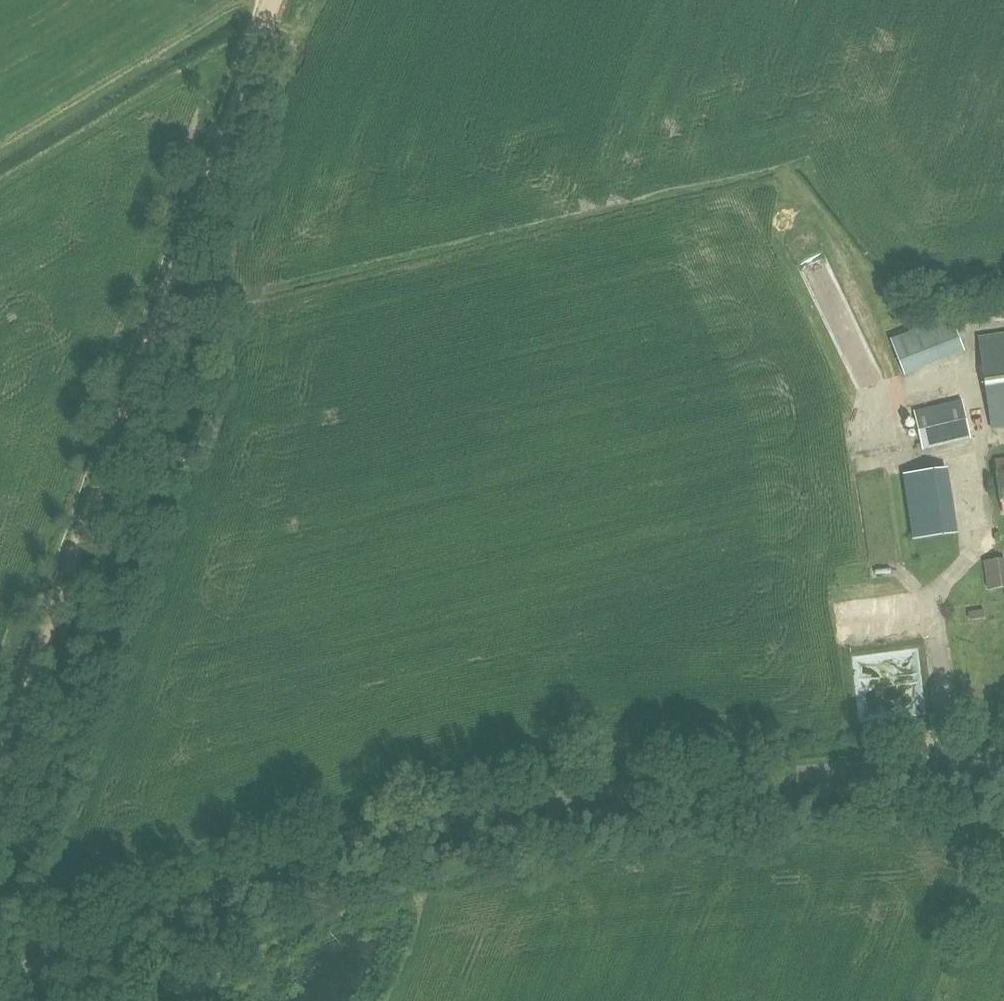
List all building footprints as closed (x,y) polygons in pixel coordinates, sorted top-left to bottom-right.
[(904,376),(965,352),(951,315),(890,339),(904,376)] [(978,336),(991,427),(1003,425),(1003,333),(978,336)] [(923,449),(970,438),(961,400),(914,411),(923,449)] [(994,459),(1001,512),(1003,512),(1003,458),(994,459)] [(959,553),(955,462),(914,463),(917,554),(959,553)] [(984,561),(988,589),(1003,587),(1003,558),(984,561)]
